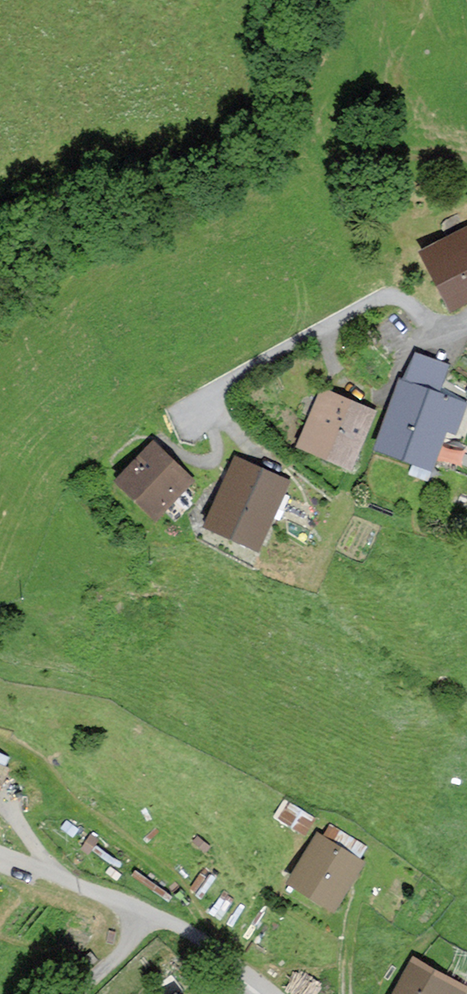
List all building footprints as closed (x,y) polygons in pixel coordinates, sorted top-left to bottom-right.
[(425,249),(451,302),(466,294),(466,228),(425,249)] [(463,398),(398,378),(377,444),(432,461),(444,423),(454,426),(463,398)] [(369,414),(317,393),(296,442),(348,463),(369,414)] [(154,447),(118,484),(155,519),(191,482),(154,447)] [(286,478),(229,453),(200,516),(257,542),(286,478)] [(362,864),(315,833),(285,880),(332,910),(362,864)] [(388,993),(463,993),(466,987),(409,956),(388,993)]
